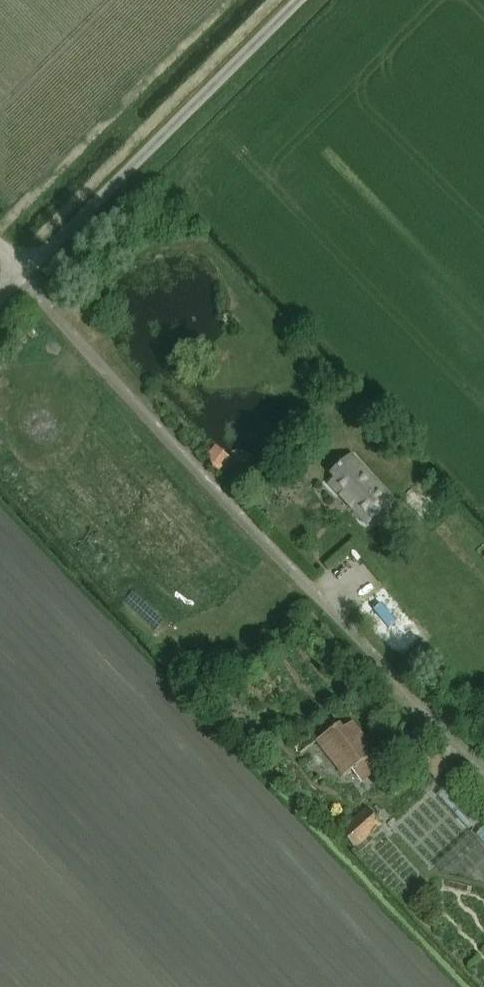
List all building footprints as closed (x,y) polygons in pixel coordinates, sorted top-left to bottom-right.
[(366,525),(392,501),(351,457),(332,475),(335,479),(329,485),(366,525)] [(344,777),(376,753),(352,723),(343,730),(339,725),(317,743),(344,777)] [(383,827),(366,809),(339,833),(341,836),(334,842),(346,857),(354,850),(356,851),(383,827)]
